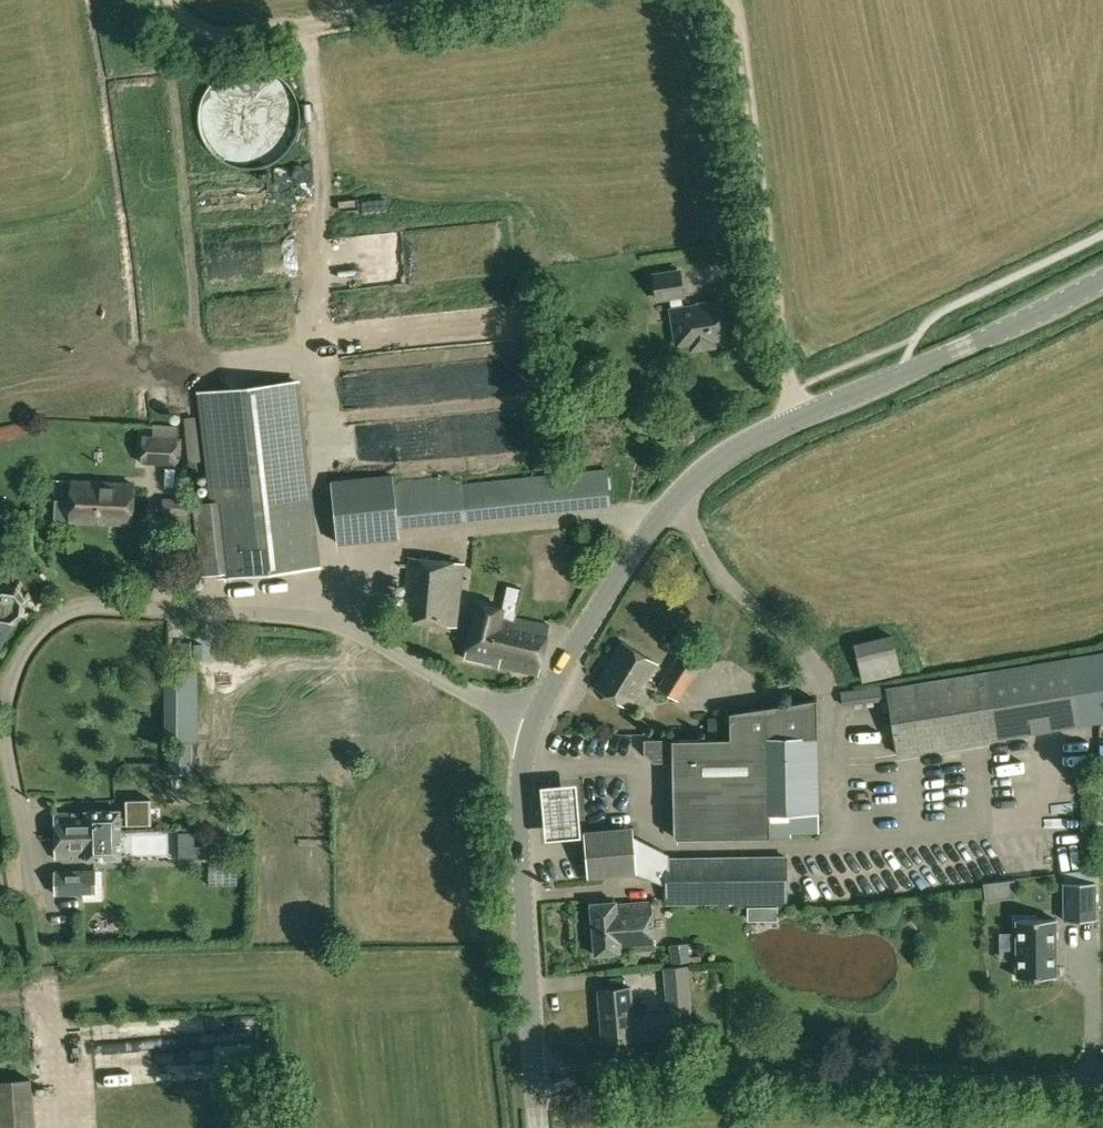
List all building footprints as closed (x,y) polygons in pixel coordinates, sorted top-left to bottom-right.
[(563,265),(568,282),(581,279),(576,262),(563,265)] [(671,297),(674,310),(673,310),(679,345),(692,343),(693,350),(715,346),(714,340),(728,337),(723,302),(684,308),(682,295),(685,295),(681,272),(655,276),(659,299),(671,297)] [(225,577),(294,569),(316,566),(296,380),(204,391),(216,501),(194,503),(203,575),(225,573),(225,577)] [(141,464),(177,465),(180,427),(155,424),(153,435),(142,434),(141,464)] [(461,474),(391,481),(390,474),(331,480),(337,544),(399,538),(398,527),(611,506),(609,471),(462,484),(461,474)] [(132,524),(134,484),(72,481),(70,521),(132,524)] [(163,497),(162,515),(167,516),(167,531),(188,533),(190,498),(163,497)] [(409,557),(403,620),(456,626),(464,563),(409,557)] [(32,596),(21,580),(1,578),(0,579),(0,646),(11,626),(14,627),(30,615),(32,596)] [(538,675),(550,625),(515,617),(519,597),(507,594),(504,608),(479,602),(465,658),(538,675)] [(863,682),(902,673),(893,633),(854,643),(863,682)] [(630,709),(658,664),(622,641),(594,686),(630,709)] [(682,649),(658,688),(679,701),(704,662),(682,649)] [(898,755),(1000,739),(1084,725),(1072,657),(990,671),(886,687),(886,684),(878,686),(877,682),(855,685),(855,689),(840,691),(843,706),(888,699),(898,755)] [(189,701),(190,670),(167,670),(167,701),(189,701)] [(818,812),(819,812),(817,737),(817,699),(730,713),(731,739),(718,740),(718,739),(673,740),(675,838),(720,838),(719,834),(819,832),(818,812)] [(724,718),(708,718),(708,729),(724,728),(724,718)] [(866,744),(890,743),(889,726),(865,727),(866,744)] [(194,787),(193,741),(168,741),(169,787),(194,787)] [(545,836),(580,834),(577,785),(542,788),(545,836)] [(54,813),(55,836),(79,835),(79,832),(121,831),(121,810),(85,811),(85,813),(54,813)] [(789,856),(668,857),(668,855),(633,837),(632,829),(584,833),(588,880),(636,876),(667,887),(667,904),(720,904),(720,907),(789,907),(789,856)] [(87,860),(122,859),(121,831),(79,832),(79,835),(55,836),(55,858),(87,858),(87,860)] [(1084,832),(1064,833),(1066,874),(1073,874),(1072,862),(1086,861),(1084,832)] [(238,866),(210,866),(210,884),(238,884),(238,866)] [(56,891),(79,890),(79,872),(55,873),(56,891)] [(1064,883),(1065,920),(1096,920),(1095,882),(1064,883)] [(655,948),(651,901),(616,904),(616,902),(591,904),(595,955),(620,953),(620,951),(655,948)] [(670,944),(671,963),(689,961),(690,965),(701,964),(700,956),(690,957),(689,943),(670,944)] [(665,982),(670,1037),(695,1033),(693,1012),(705,1011),(703,979),(665,982)] [(646,1037),(643,1000),(632,1001),(631,987),(598,990),(603,1041),(646,1037)] [(103,1085),(102,1060),(93,1061),(94,1086),(103,1085)] [(29,1078),(0,1080),(0,1127),(33,1127),(29,1078)]
